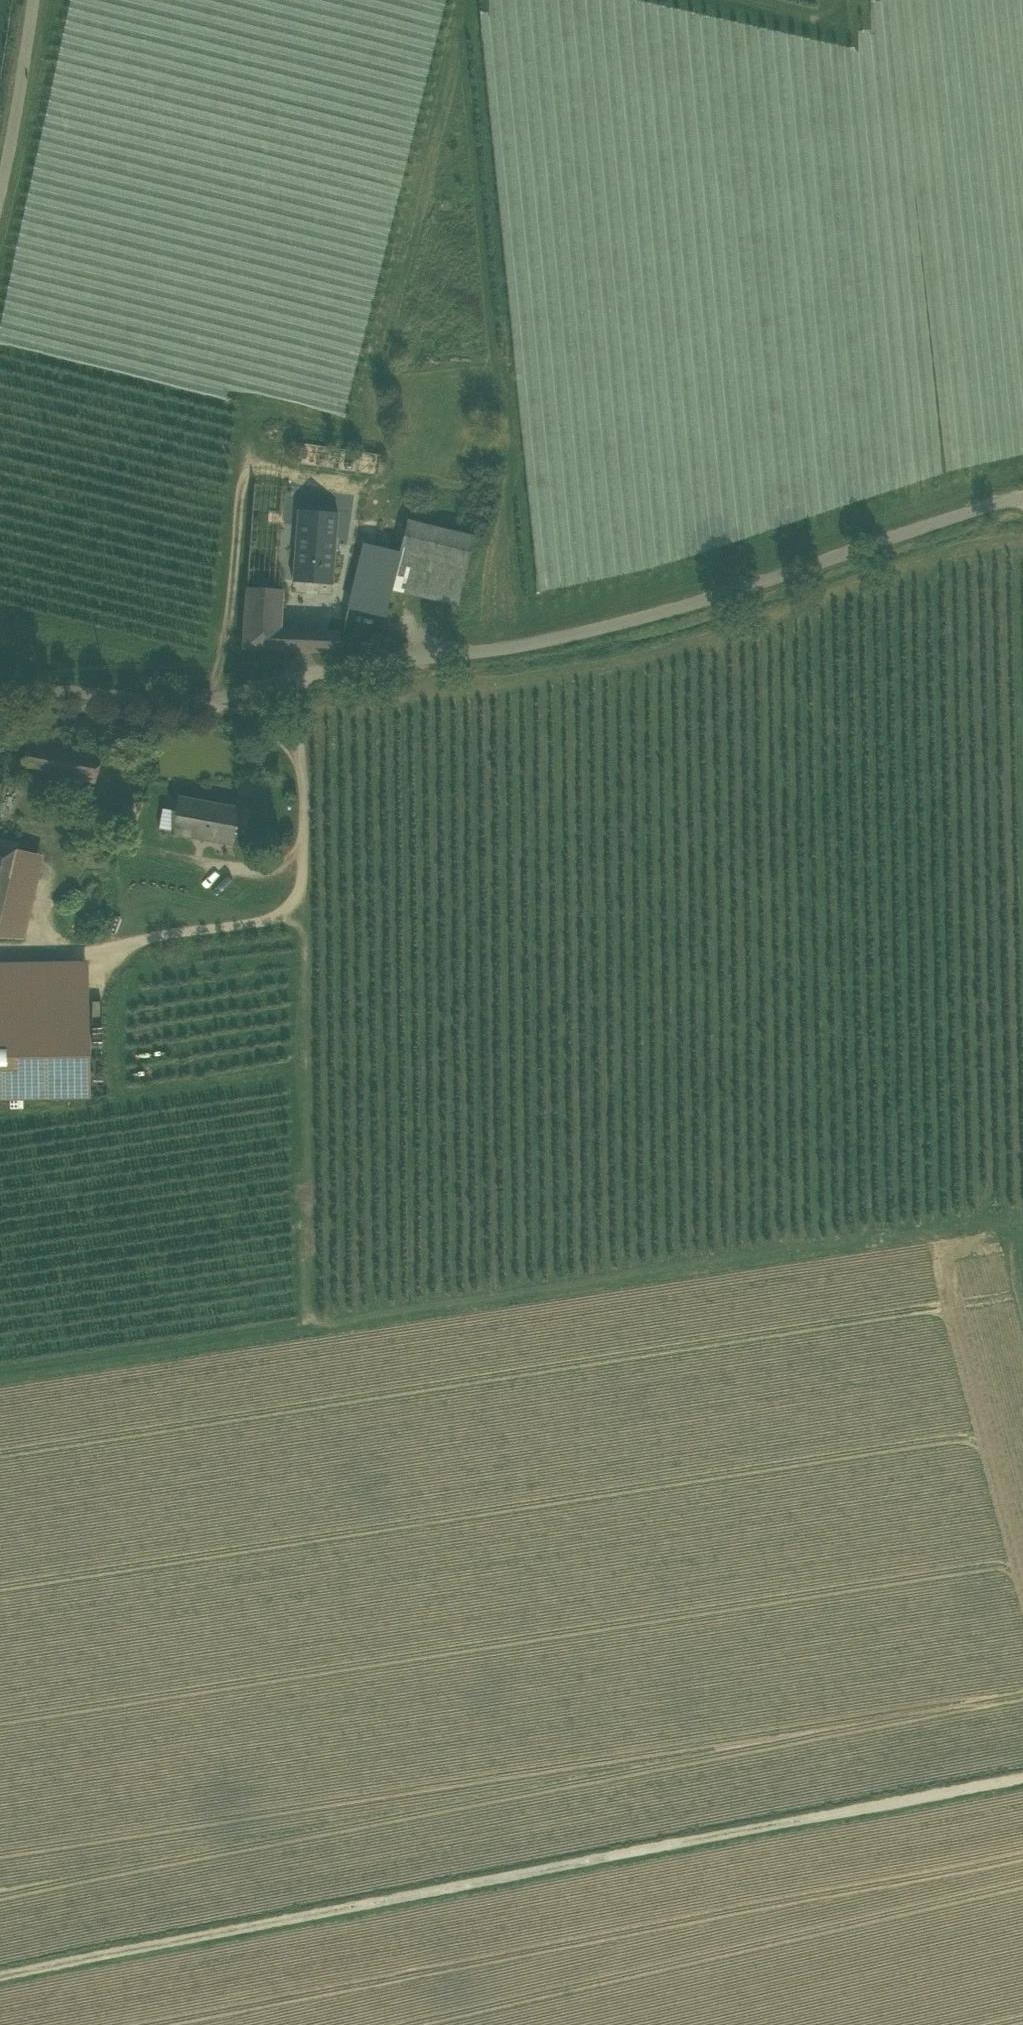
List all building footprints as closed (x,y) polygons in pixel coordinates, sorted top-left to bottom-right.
[(299,510),(293,582),(333,585),(339,513),(299,510)] [(475,536),(408,520),(400,552),(400,553),(467,569),(475,536)] [(400,552),(364,543),(348,608),(386,617),(392,590),(400,553),(400,552)] [(400,553),(392,590),(459,605),(467,569),(400,553)] [(243,648),(295,650),(297,629),(281,629),(283,591),(282,589),(275,589),(247,587),(243,648)] [(295,650),(312,651),(313,630),(297,629),(295,650)] [(341,631),(313,630),(312,651),(337,652),(341,631)] [(24,765),(96,779),(101,751),(29,737),(28,747),(24,765)] [(173,832),(231,843),(238,809),(179,798),(177,813),(173,832)] [(173,832),(177,813),(163,810),(159,829),(173,832)] [(17,849),(3,846),(1,853),(0,853),(0,921),(17,849)] [(17,849),(0,921),(0,936),(23,937),(42,855),(17,849)] [(89,1095),(88,963),(0,965),(0,1097),(89,1095)]
